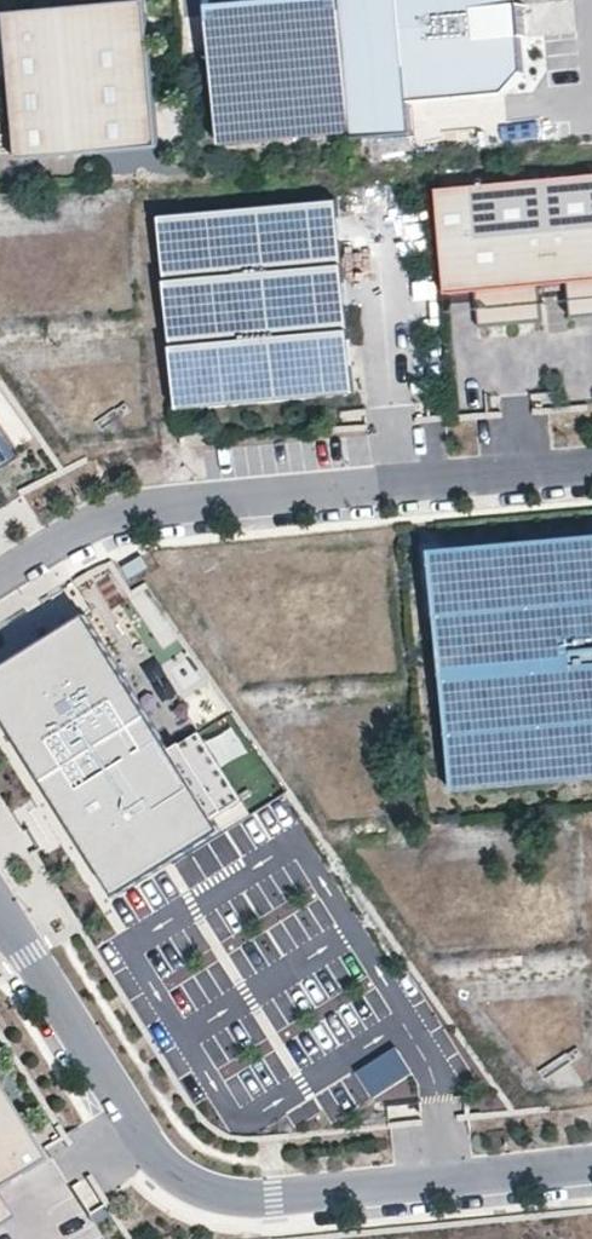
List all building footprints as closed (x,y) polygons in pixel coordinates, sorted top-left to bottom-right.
[(356,138),(416,133),(413,103),(506,94),(528,92),(526,72),(520,0),(343,0),(356,138)] [(209,24),(220,145),(352,133),(341,12),(209,24)] [(0,161),(153,151),(144,13),(0,23),(0,156),(0,161)] [(456,180),(467,276),(591,262),(591,165),(456,180)] [(317,388),(317,397),(355,394),(337,198),(159,214),(177,410),(191,409),(190,400),(317,388)] [(317,388),(190,400),(191,409),(317,397),(317,388)] [(205,444),(203,431),(181,434),(183,447),(205,444)] [(16,455),(0,433),(0,464),(16,455)] [(432,555),(453,793),(591,780),(591,540),(432,555)] [(147,566),(140,555),(120,567),(128,578),(147,566)] [(81,616),(0,668),(0,723),(109,889),(215,821),(81,616)] [(40,1163),(0,1099),(0,1188),(40,1163)] [(19,1218),(0,1188),(0,1230),(19,1218)]
